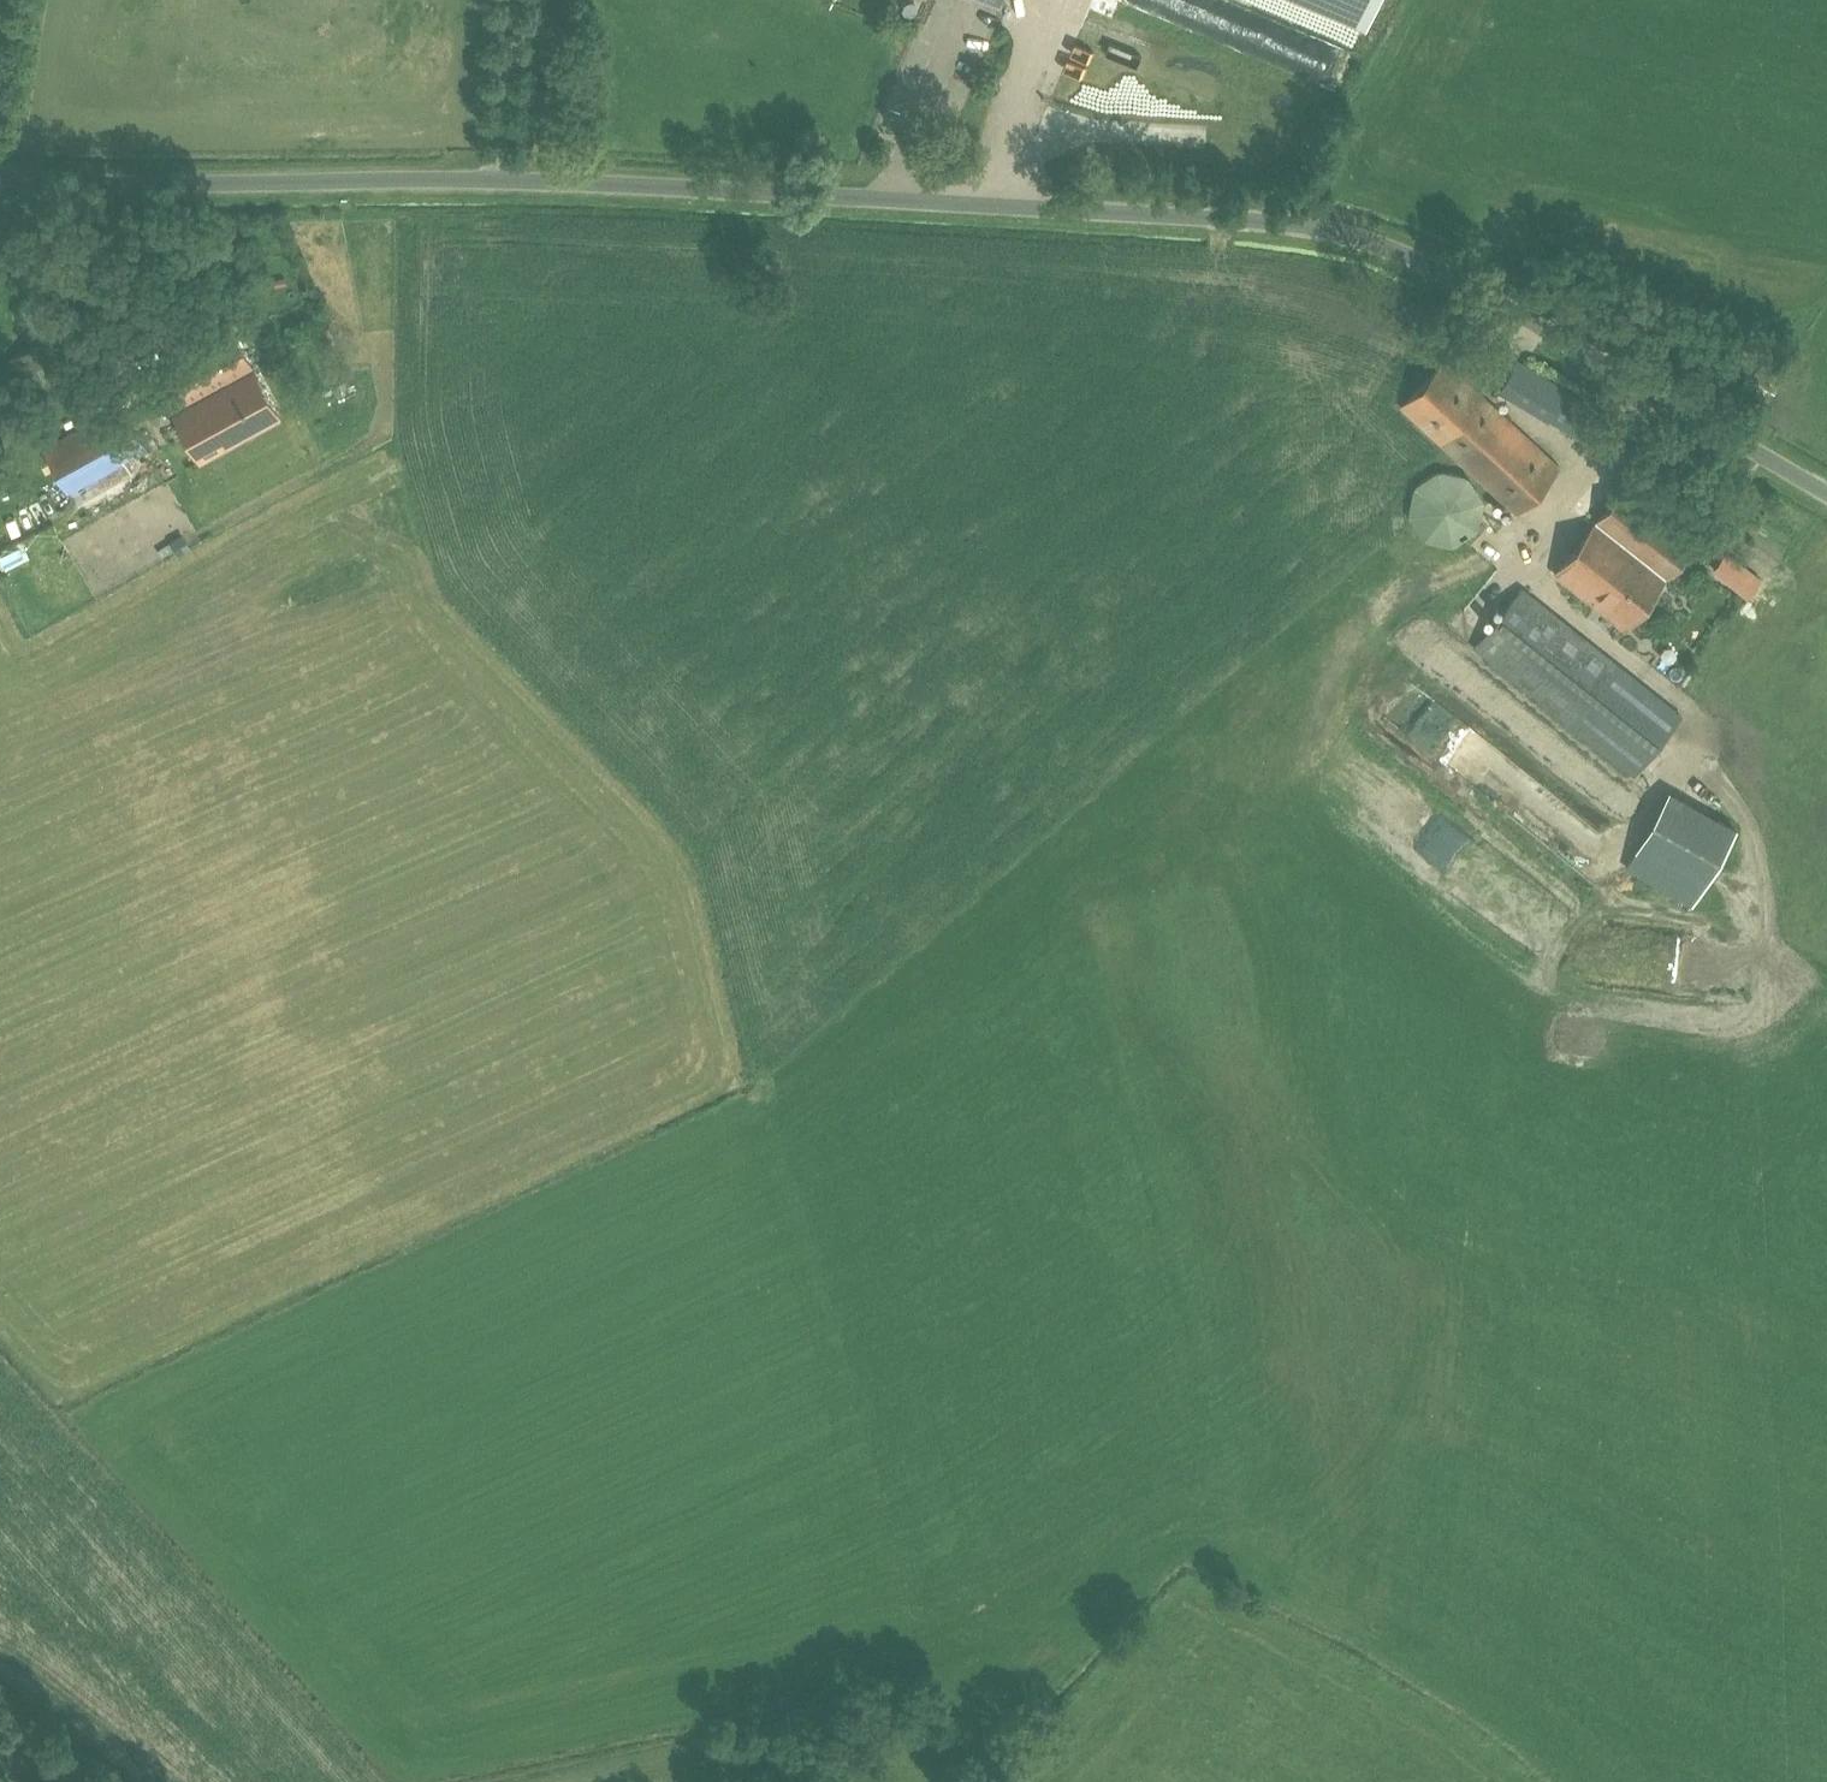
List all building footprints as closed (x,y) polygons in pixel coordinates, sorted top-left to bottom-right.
[(1363,24),(1363,25),(1374,0),(1305,0),(1363,24)] [(199,460),(281,416),(231,325),(150,368),(199,460)] [(1398,404),(1440,443),(1517,514),(1560,466),(1485,396),(1443,357),(1398,404)] [(1600,410),(1517,360),(1500,389),(1583,439),(1600,410)] [(68,494),(149,449),(122,403),(41,448),(68,494)] [(1412,500),(1411,506),(1412,511),(1413,517),(1415,522),(1418,526),(1422,531),(1426,534),(1430,537),(1435,539),(1441,540),(1446,541),(1452,540),(1457,539),(1458,538),(1462,537),(1467,534),(1471,531),(1474,526),(1477,522),(1479,517),(1481,511),(1481,506),(1481,500),(1479,495),(1477,490),(1476,488),(1474,485),(1471,481),(1467,478),(1462,475),(1457,473),(1452,471),(1446,471),(1441,471),(1435,473),(1430,475),(1426,478),(1422,481),(1418,485),(1415,490),(1413,495),(1412,500)] [(1624,485),(1554,573),(1590,601),(1625,629),(1694,541),(1659,513),(1624,485)] [(1476,649),(1487,657),(1633,775),(1681,715),(1525,588),(1476,649)] [(1692,905),(1737,828),(1670,788),(1625,868),(1692,905)]
